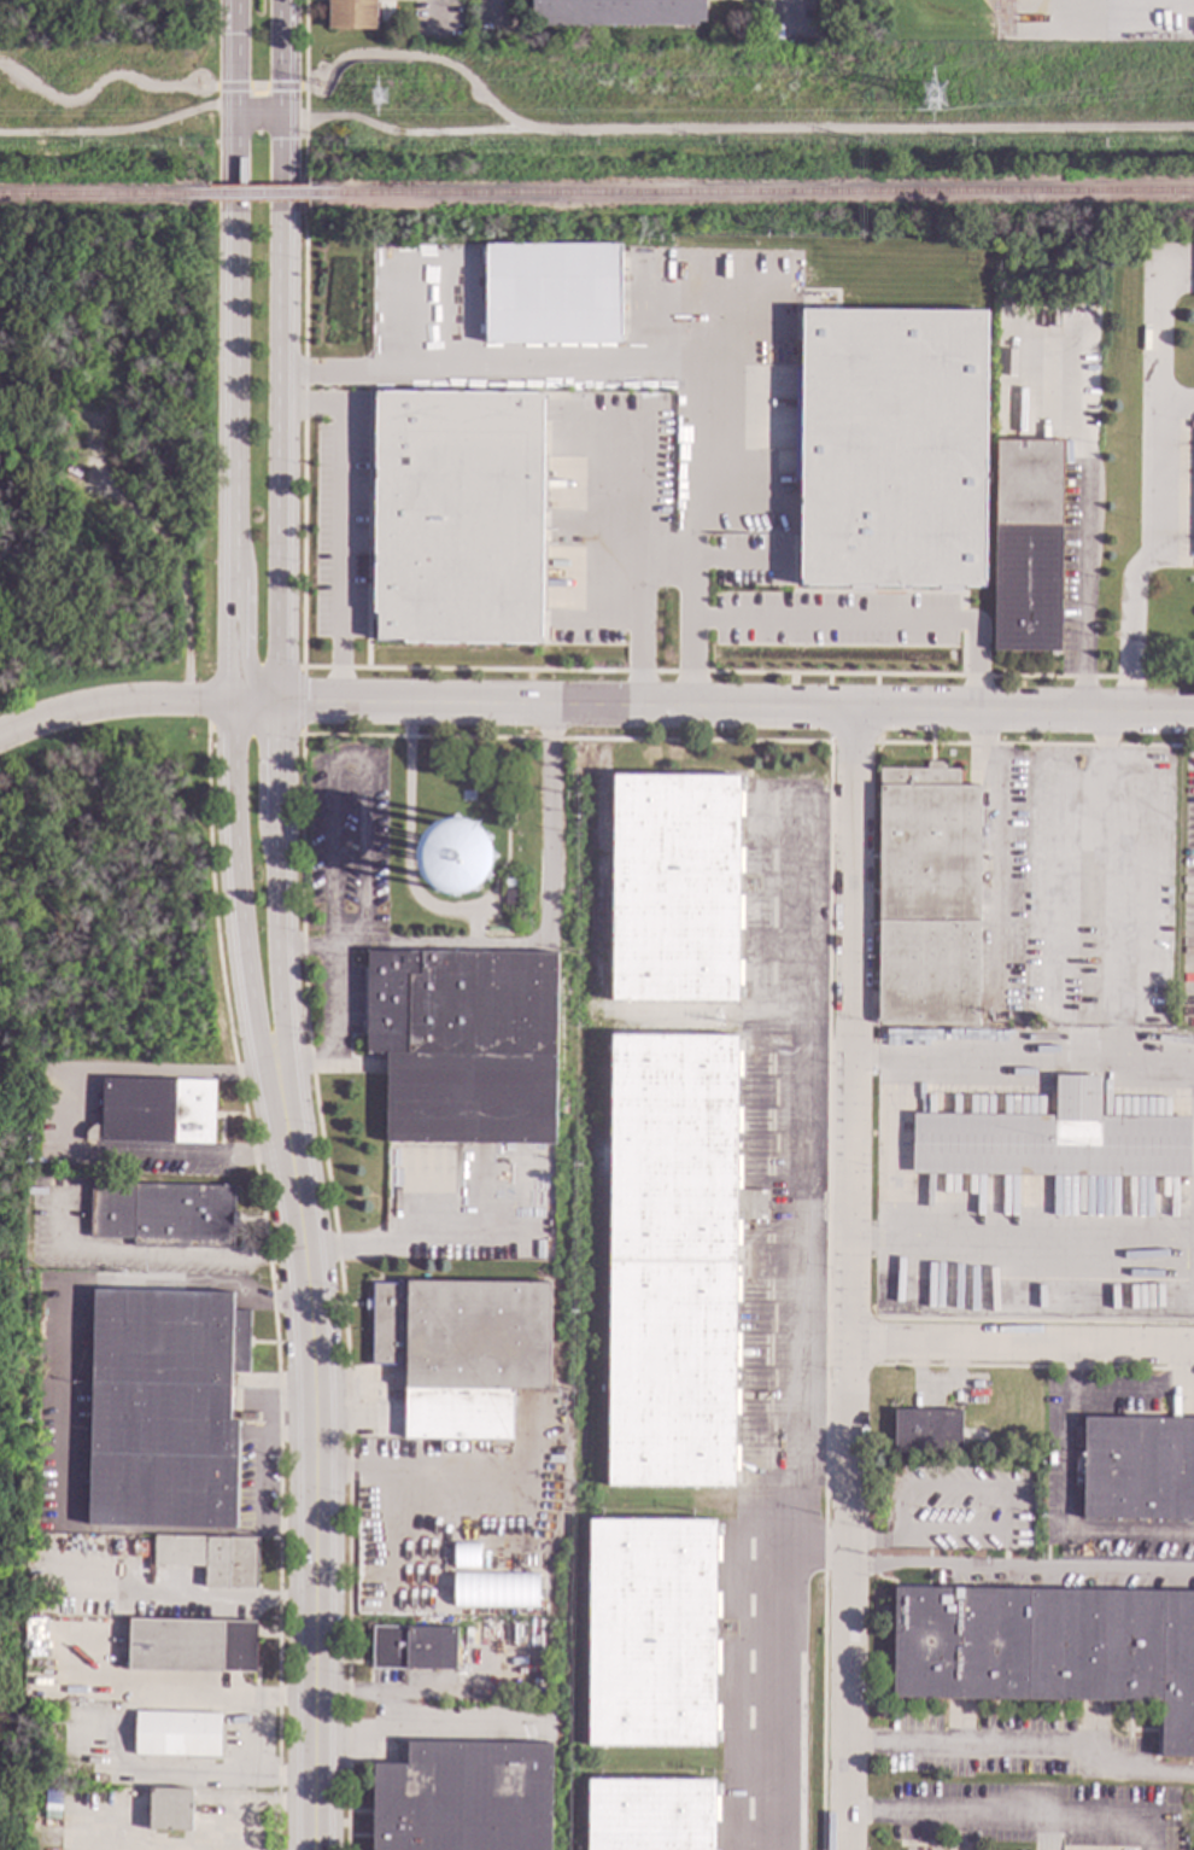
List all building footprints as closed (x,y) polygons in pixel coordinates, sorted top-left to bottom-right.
[(328,29),(328,0),(375,0),(375,29),(328,29)] [(531,17),(530,0),(704,0),(704,22),(696,22),(696,27),(539,27),(539,17),(531,17)] [(484,343),(619,342),(619,244),(482,245),(484,343)] [(987,311),(797,310),(797,421),(800,421),(798,586),(984,588),(987,311)] [(539,644),(542,392),(374,391),(371,643),(539,644)] [(1060,653),(993,652),(995,440),(1063,442),(1060,653)] [(944,770),(958,770),(958,786),(981,786),(981,800),(987,800),(987,823),(979,823),(978,1026),(880,1026),(877,1021),(879,769),(926,769),(926,763),(944,763),(944,770)] [(610,1002),(613,775),(738,776),(736,1003),(610,1002)] [(515,824),(504,824),(504,805),(515,805),(515,824)] [(417,859),(423,886),(457,895),(486,888),(493,859),(486,827),(467,822),(445,827),(439,825),(438,827),(423,830),(417,859)] [(515,887),(503,888),(503,879),(515,879),(515,887)] [(514,905),(504,905),(504,889),(514,889),(514,905)] [(554,1144),(385,1143),(386,1054),(365,1054),(367,952),(556,953),(554,1144)] [(737,1037),(736,1190),(765,1191),(765,1220),(736,1220),(733,1488),(608,1487),(610,1035),(737,1037)] [(1099,1116),(1189,1117),(1188,1178),(912,1174),(912,1114),(1054,1116),(1054,1076),(1100,1076),(1099,1116)] [(215,1081),(212,1144),(84,1140),(84,1132),(92,1125),(101,1125),(103,1079),(215,1081)] [(233,1187),(232,1249),(133,1247),(134,1237),(89,1236),(90,1183),(233,1187)] [(549,1390),(513,1390),(511,1441),(403,1440),(404,1366),(370,1366),(371,1283),(405,1284),(405,1282),(550,1283),(549,1390)] [(233,1294),(232,1311),(250,1312),(248,1373),(232,1373),(230,1422),(238,1422),(235,1529),(88,1525),(93,1290),(233,1294)] [(961,1453),(892,1452),(894,1411),(911,1411),(961,1411),(961,1453)] [(1083,1418),(1193,1419),(1193,1521),(1082,1519),(1083,1418)] [(714,1747),(587,1746),(589,1521),(700,1521),(715,1521),(714,1747)] [(258,1539),(256,1589),(204,1588),(204,1566),(153,1565),(154,1536),(258,1539)] [(452,1543),(452,1569),(479,1569),(478,1543),(452,1543)] [(538,1575),(452,1574),(451,1607),(537,1609),(538,1575)] [(894,1588),(1193,1592),(1193,1758),(1159,1757),(1160,1703),(891,1699),(894,1588)] [(254,1673),(128,1669),(129,1620),(256,1623),(254,1673)] [(456,1670),(371,1669),(371,1627),(456,1628),(456,1670)] [(221,1714),(220,1758),(134,1756),(135,1712),(221,1714)] [(551,1744),(550,1849),(371,1849),(373,1764),(406,1766),(406,1743),(551,1744)] [(728,1785),(719,1785),(719,1776),(728,1776),(728,1785)] [(714,1780),(713,1849),(587,1849),(587,1780),(714,1780)] [(191,1790),(189,1831),(148,1829),(148,1788),(191,1790)] [(60,1791),(60,1804),(43,1803),(45,1790),(60,1791)]
